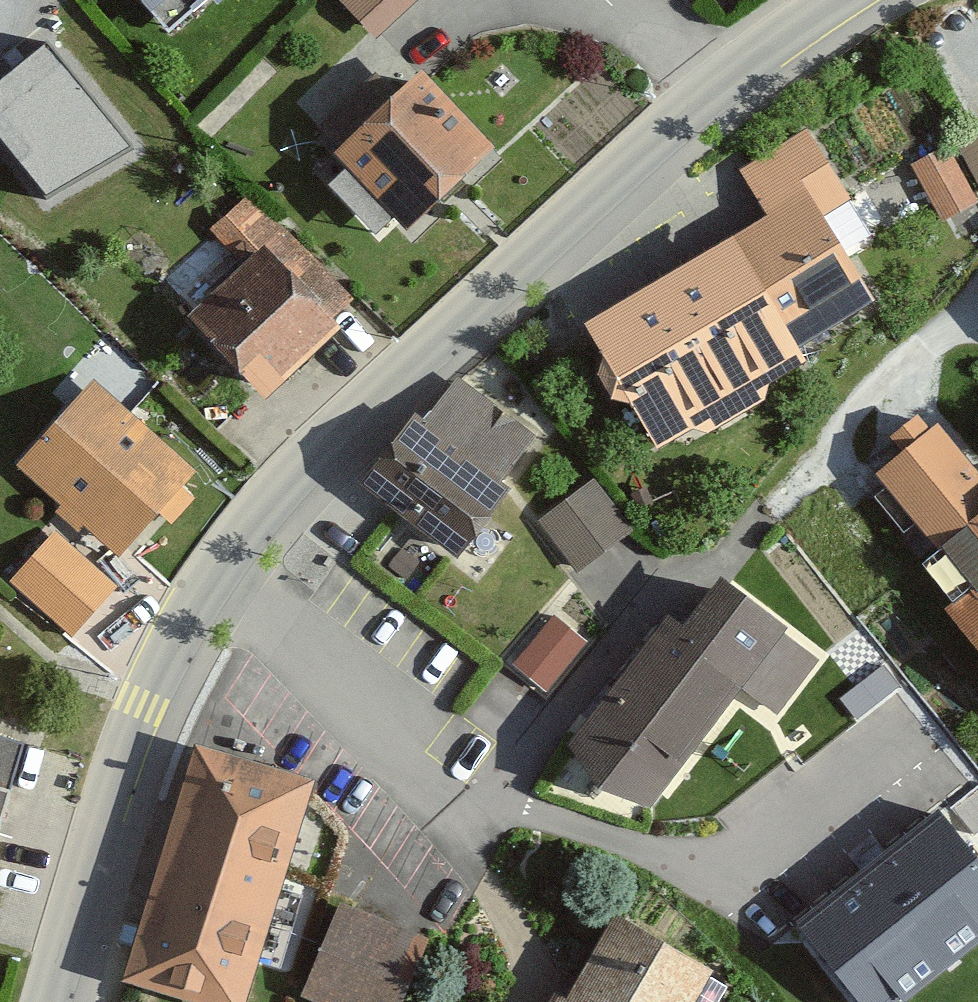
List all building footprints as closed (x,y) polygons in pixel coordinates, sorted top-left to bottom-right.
[(133,22),(158,0),(114,0),(133,22)] [(373,34),(410,0),(342,0),(373,34)] [(48,28),(0,63),(0,123),(48,176),(127,130),(48,28)] [(403,68),(319,150),(394,226),(478,144),(403,68)] [(762,219),(575,326),(642,442),(863,315),(819,239),(874,207),(821,115),(732,167),(762,219)] [(954,145),(977,192),(977,132),(954,145)] [(934,143),(902,159),(938,226),(970,210),(934,143)] [(193,232),(224,265),(168,317),(245,400),(348,304),(239,188),(193,232)] [(187,465),(81,375),(6,462),(112,552),(187,465)] [(536,437),(458,377),(424,421),(415,414),(362,484),(458,556),(510,488),(502,482),(536,437)] [(862,488),(948,594),(922,615),(977,684),(977,500),(927,436),(862,488)] [(622,530),(582,478),(532,517),(572,568),(622,530)] [(49,525),(0,577),(0,581),(60,637),(111,582),(49,525)] [(668,611),(575,736),(647,789),(732,675),(778,709),(824,646),(725,573),(687,625),(668,611)] [(512,660),(549,682),(583,625),(546,603),(512,660)] [(179,740),(111,982),(181,1001),(235,1001),(299,773),(179,740)] [(942,804),(806,912),(875,998),(977,916),(977,850),(942,804)] [(329,897),(291,997),(303,1001),(390,1001),(417,930),(329,897)] [(597,903),(540,1001),(695,1001),(713,970),(597,903)]
